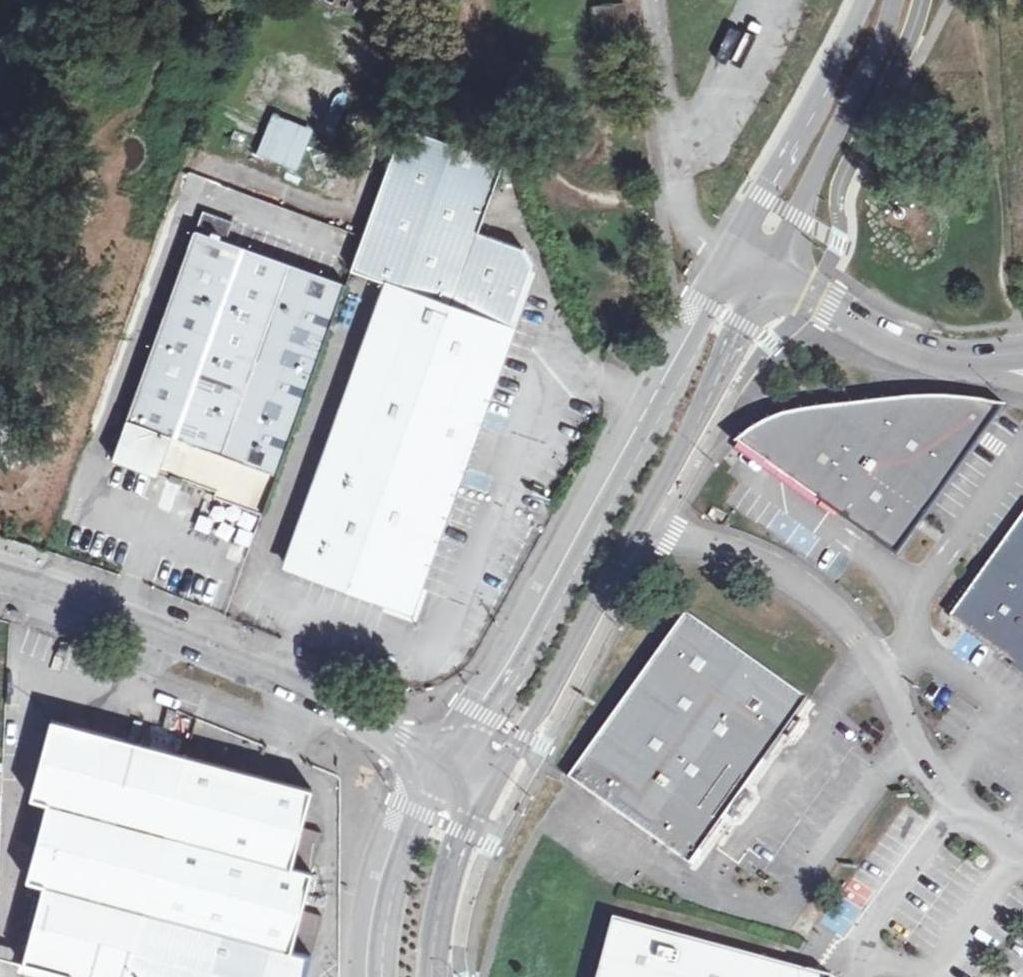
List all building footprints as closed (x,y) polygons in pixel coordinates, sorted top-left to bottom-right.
[(35,10),(39,0),(7,0),(35,10)] [(625,6),(592,9),(596,53),(629,51),(625,6)] [(370,212),(347,279),(383,292),(283,573),(407,616),(494,368),(528,271),(519,253),(475,235),(500,164),(401,126),(370,212)] [(229,140),(225,151),(235,156),(240,144),(229,140)] [(219,245),(240,253),(255,215),(302,233),(305,224),(208,188),(199,215),(226,225),(219,245)] [(226,225),(199,215),(188,246),(110,464),(158,482),(160,477),(174,482),(214,495),(212,501),(260,520),(343,289),(240,253),(219,245),(226,225)] [(865,436),(821,502),(867,535),(897,557),(1005,407),(982,404),(959,401),(911,400),(856,404),(865,436)] [(773,468),(821,502),(865,436),(856,404),(801,413),(770,421),(738,442),(773,468)] [(1022,649),(1022,521),(953,619),(980,639),(1014,661),(1022,649)] [(687,614),(628,697),(749,781),(787,731),(808,701),(687,614)] [(1014,661),(1022,668),(1022,649),(1014,661)] [(749,781),(628,697),(570,779),(691,865),(719,825),(749,781)] [(59,721),(23,839),(39,843),(15,920),(32,925),(21,963),(72,976),(78,976),(132,976),(162,860),(191,760),(174,755),(59,721)] [(191,760),(162,860),(132,976),(307,976),(313,955),(323,919),(299,913),(303,898),(321,834),(303,829),(313,793),(191,760)] [(824,926),(846,938),(872,888),(850,876),(824,926)] [(616,919),(600,976),(815,976),(813,973),(616,919)]
